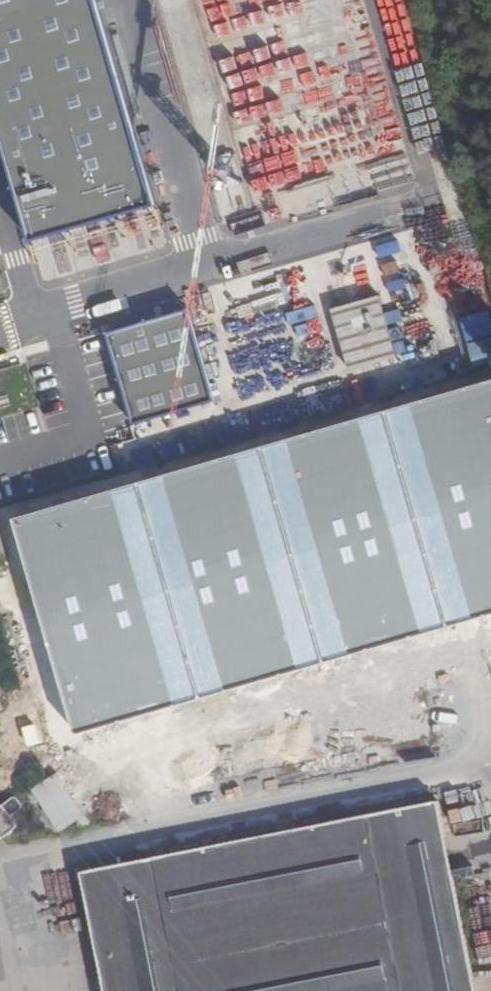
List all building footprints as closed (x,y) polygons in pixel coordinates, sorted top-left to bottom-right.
[(155,204),(95,0),(0,0),(0,135),(31,240),(155,204)] [(351,372),(396,359),(378,297),(333,310),(351,372)] [(135,425),(214,402),(188,311),(108,334),(135,425)] [(472,315),(477,366),(490,364),(490,313),(472,315)] [(73,731),(490,611),(490,380),(11,518),(73,731)] [(158,763),(160,789),(181,787),(179,761),(158,763)] [(56,775),(31,790),(57,833),(82,817),(56,775)] [(16,795),(0,807),(0,839),(16,827),(10,818),(24,807),(16,795)] [(106,990),(475,990),(438,799),(82,869),(106,990)]
